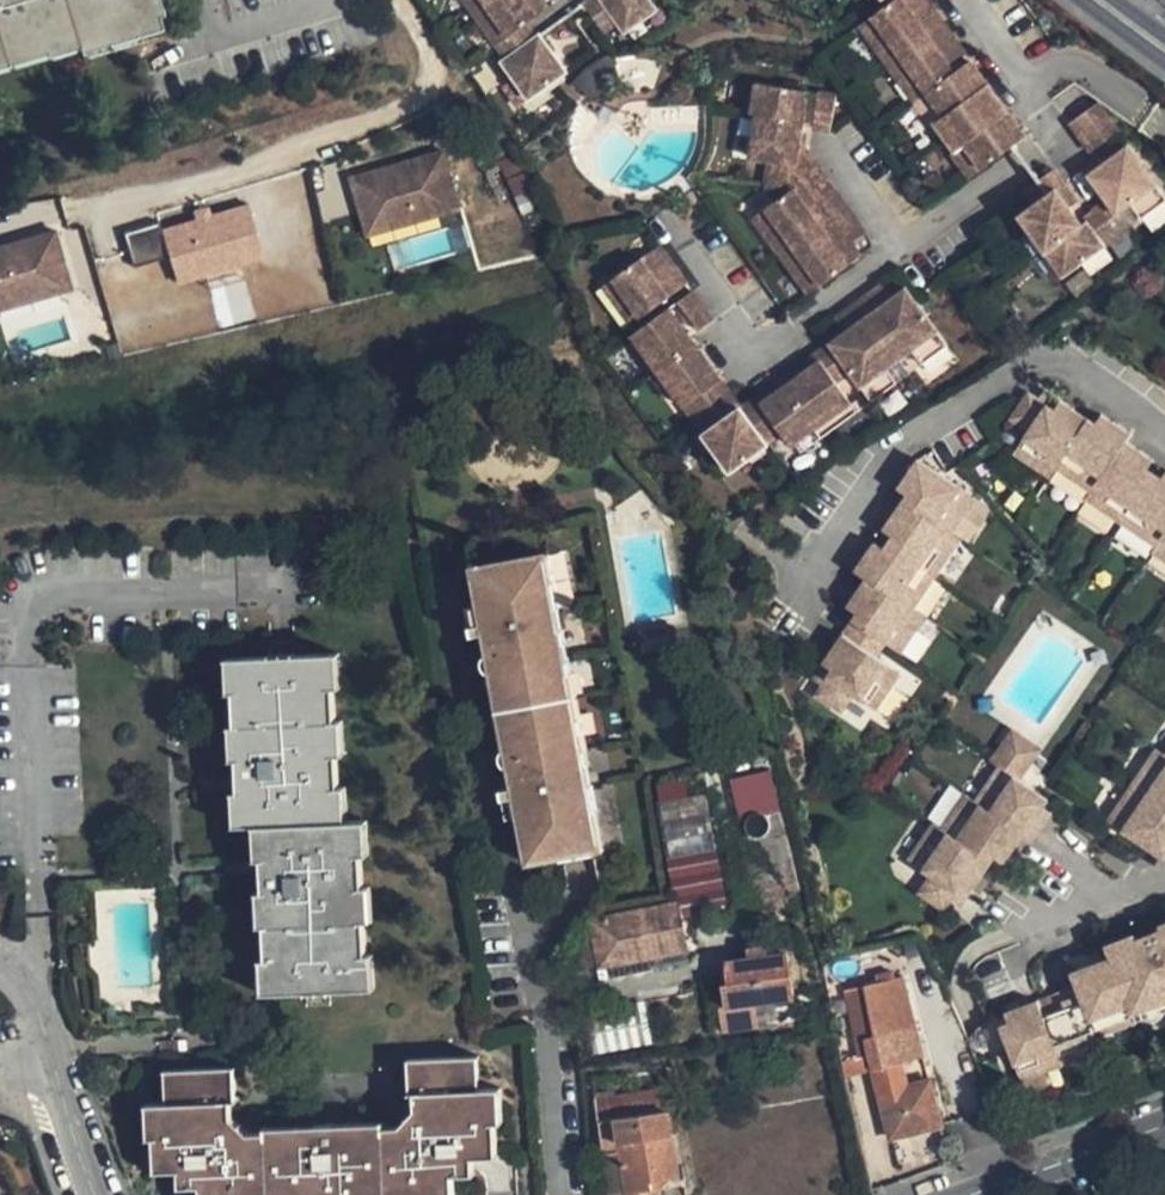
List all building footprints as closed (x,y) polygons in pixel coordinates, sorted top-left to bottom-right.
[(7,59),(11,71),(13,78),(83,57),(87,69),(174,43),(160,0),(0,0),(0,62),(7,59)] [(458,6),(468,19),(477,13),(468,0),(467,0),(458,6)] [(477,13),(495,0),(468,0),(477,13)] [(479,34),(496,59),(527,37),(552,19),(541,4),(535,7),(530,0),(495,0),(477,13),(488,27),(479,34)] [(583,16),(605,45),(619,36),(627,46),(660,23),(643,0),(606,0),(600,4),(583,16)] [(862,34),(889,71),(942,34),(918,0),(911,0),(862,34)] [(880,8),(892,0),(874,0),(880,8)] [(477,13),(468,19),(479,34),(488,27),(477,13)] [(942,34),(889,71),(916,110),(970,73),(942,34)] [(527,37),(496,59),(508,74),(499,81),(524,116),(563,87),(527,37)] [(0,62),(0,74),(11,71),(7,59),(0,62)] [(610,65),(578,89),(600,106),(608,98),(617,91),(614,83),(626,79),(621,62),(617,63),(610,65)] [(970,73),(916,110),(943,147),(996,110),(970,73)] [(626,79),(614,83),(617,91),(629,87),(626,79)] [(809,98),(753,89),(747,121),(755,123),(803,131),(804,126),(809,98)] [(818,100),(813,128),(811,136),(831,140),(835,120),(837,103),(818,100)] [(1023,146),(996,110),(943,147),(969,184),(1023,146)] [(1098,115),(1069,135),(1079,149),(1108,129),(1098,115)] [(803,131),(755,123),(748,167),(767,169),(777,170),(774,193),(765,193),(765,194),(766,195),(776,209),(806,188),(795,174),(799,154),(803,131)] [(1108,129),(1079,149),(1090,164),(1118,143),(1108,129)] [(449,145),(357,173),(367,208),(386,202),(392,224),(466,201),(449,145)] [(799,154),(795,174),(806,188),(817,180),(799,154)] [(1105,213),(1117,230),(1129,220),(1133,225),(1158,207),(1125,161),(1100,179),(1094,171),(1082,180),(1105,213)] [(767,169),(765,193),(774,193),(777,170),(767,169)] [(817,180),(806,188),(822,211),(833,202),(817,180)] [(1030,217),(1015,228),(1038,262),(1078,234),(1066,218),(1053,201),(1060,195),(1050,182),(1022,202),(1025,206),(1030,217)] [(776,209),(751,228),(768,250),(779,242),(789,255),(844,217),(833,202),(822,211),(806,188),(776,209)] [(1073,214),(1060,195),(1053,201),(1066,218),(1073,214)] [(168,254),(176,285),(264,261),(248,200),(124,233),(132,264),(168,254)] [(392,224),(386,202),(367,208),(374,230),(392,224)] [(1133,225),(1141,235),(1164,217),(1164,216),(1158,207),(1133,225)] [(1078,234),(1038,262),(1060,291),(1127,244),(1117,230),(1105,213),(1090,224),(1093,228),(1101,240),(1094,245),(1085,233),(1084,230),(1078,234)] [(805,300),(860,262),(852,252),(844,242),(856,232),(844,217),(789,255),(799,268),(788,275),(805,300)] [(80,285),(62,228),(0,247),(0,293),(5,308),(80,285)] [(1093,228),(1085,233),(1094,245),(1101,240),(1093,228)] [(864,244),(856,232),(844,242),(852,252),(864,244)] [(768,250),(778,263),(789,255),(779,242),(768,250)] [(653,253),(602,289),(630,329),(685,290),(674,273),(670,276),(653,253)] [(789,255),(778,263),(788,275),(799,268),(789,255)] [(877,296),(873,298),(884,314),(892,307),(881,292),(877,296)] [(948,353),(908,296),(892,307),(884,314),(873,298),(856,310),(900,372),(913,362),(921,373),(948,353)] [(692,299),(630,342),(654,377),(693,350),(686,339),(681,331),(692,323),(698,332),(700,334),(711,326),(692,299)] [(900,372),(856,310),(842,320),(852,335),(843,342),(827,352),(868,410),(894,391),(886,381),(900,372)] [(852,335),(842,320),(835,325),(833,327),(843,342),(852,335)] [(692,323),(681,331),(686,339),(698,332),(692,323)] [(693,350),(654,377),(690,427),(728,400),(717,384),(700,359),(693,350)] [(868,410),(827,352),(811,364),(817,373),(783,397),(813,437),(847,412),(856,424),(871,414),(868,410)] [(817,373),(811,364),(801,371),(777,387),(783,397),(817,373)] [(1022,386),(1008,406),(1026,417),(1022,424),(1008,445),(1034,464),(1042,452),(1054,460),(1085,415),(1037,382),(1031,392),(1022,386)] [(783,397),(777,387),(752,405),(739,414),(745,424),(783,397)] [(745,424),(766,453),(781,443),(790,457),(815,440),(813,437),(783,397),(745,424)] [(728,400),(690,427),(729,483),(768,455),(766,453),(745,424),(739,414),(728,400)] [(1026,417),(1008,406),(1004,413),(1022,424),(1026,417)] [(1094,409),(1089,417),(1104,428),(1110,419),(1094,409)] [(1054,460),(1050,466),(1070,480),(1079,467),(1091,476),(1118,438),(1124,429),(1110,419),(1104,428),(1089,417),(1085,415),(1054,460)] [(1133,448),(1118,438),(1091,476),(1086,483),(1095,490),(1087,501),(1114,520),(1147,471),(1140,466),(1127,458),(1133,448)] [(1127,458),(1140,466),(1146,457),(1133,448),(1127,458)] [(897,491),(945,523),(960,500),(948,492),(956,480),(912,451),(901,467),(909,473),(902,484),(897,491)] [(1054,460),(1042,452),(1034,464),(1046,472),(1050,466),(1054,460)] [(902,484),(909,473),(901,467),(893,479),(902,484)] [(1091,476),(1079,467),(1070,480),(1082,489),(1086,483),(1091,476)] [(1164,484),(1164,471),(1158,467),(1153,476),(1164,484)] [(1147,471),(1114,520),(1135,534),(1142,523),(1155,532),(1164,517),(1164,484),(1153,476),(1147,471)] [(956,480),(948,492),(960,500),(968,488),(956,480)] [(1095,490),(1086,483),(1082,489),(1078,495),(1087,501),(1095,490)] [(882,532),(930,564),(946,540),(937,534),(945,523),(897,491),(887,506),(896,513),(886,527),(882,532)] [(887,506),(877,521),(886,527),(896,513),(887,506)] [(1155,532),(1150,538),(1162,545),(1155,556),(1164,563),(1164,517),(1155,532)] [(945,523),(937,534),(946,540),(954,529),(945,523)] [(1155,532),(1142,523),(1135,534),(1147,543),(1150,538),(1155,532)] [(903,581),(914,588),(930,564),(882,532),(878,539),(869,552),(859,546),(848,562),(861,571),(894,593),(903,581)] [(868,533),(859,546),(869,552),(878,539),(868,533)] [(575,816),(513,829),(515,840),(592,825),(538,536),(522,539),(575,816)] [(1162,545),(1150,538),(1147,543),(1144,549),(1155,556),(1162,545)] [(459,551),(513,829),(575,816),(522,539),(459,551)] [(894,593),(861,571),(850,586),(860,593),(851,606),(845,614),(887,642),(891,645),(910,618),(898,610),(905,600),(894,593)] [(903,581),(894,593),(905,600),(914,588),(903,581)] [(850,586),(842,600),(851,606),(860,593),(850,586)] [(905,600),(898,610),(910,618),(916,608),(905,600)] [(887,642),(845,614),(835,629),(877,657),(887,642)] [(877,657),(835,629),(825,643),(834,649),(824,662),(816,657),(803,676),(811,681),(806,689),(824,701),(836,683),(845,689),(866,703),(883,679),(873,672),(881,660),(877,657)] [(825,643),(816,657),(824,662),(834,649),(825,643)] [(236,824),(257,823),(258,859),(265,859),(266,890),(259,890),(260,925),(268,924),(269,957),(261,957),(263,991),(376,987),(375,953),(367,953),(366,920),(374,919),(372,886),(365,886),(364,854),(371,854),(369,818),(349,819),(347,787),(339,787),(338,752),(345,751),(344,720),(336,720),(335,687),(343,687),(340,650),(299,652),(272,652),(229,656),(231,692),(239,692),(240,725),(232,725),(233,757),(242,756),(243,791),(235,792),(236,824)] [(881,660),(873,672),(883,679),(891,667),(881,660)] [(836,683),(824,701),(832,706),(845,689),(836,683)] [(994,765),(1014,779),(1035,748),(1007,729),(986,759),(994,765)] [(1157,759),(1161,761),(1164,764),(1164,747),(1157,759)] [(1157,759),(1147,752),(1138,765),(1152,775),(1161,761),(1157,759)] [(1123,787),(1164,815),(1164,764),(1161,761),(1152,775),(1138,765),(1123,787)] [(1037,807),(1043,798),(1014,779),(994,765),(977,787),(992,797),(983,810),(1016,834),(1025,840),(1035,826),(1027,820),(1037,807)] [(736,841),(757,935),(796,926),(785,882),(795,880),(766,771),(727,781),(740,840),(736,841)] [(983,810),(992,797),(977,787),(969,800),(973,803),(983,810)] [(1108,810),(1120,819),(1110,833),(1154,863),(1164,848),(1164,846),(1157,840),(1164,829),(1164,815),(1123,787),(1108,810)] [(969,800),(960,794),(952,806),(965,815),(973,803),(969,800)] [(1007,848),(1016,834),(983,810),(973,803),(965,815),(952,806),(935,829),(939,832),(983,862),(988,855),(998,842),(1007,848)] [(1037,807),(1027,820),(1035,826),(1045,813),(1037,807)] [(1120,819),(1108,810),(1098,824),(1110,833),(1120,819)] [(706,821),(660,829),(672,895),(691,892),(695,910),(723,907),(706,821)] [(931,844),(939,832),(935,829),(927,823),(918,836),(931,844)] [(974,875),(983,862),(939,832),(931,844),(918,836),(901,861),(922,876),(930,882),(918,898),(938,912),(944,903),(952,908),(964,889),(956,884),(965,870),(974,875)] [(998,842),(988,855),(998,862),(1007,848),(998,842)] [(965,870),(956,884),(964,889),(974,875),(965,870)] [(918,898),(930,882),(922,876),(911,892),(918,898)] [(586,918),(595,965),(683,948),(674,901),(586,918)] [(1151,928),(1152,934),(1144,937),(1160,982),(1164,981),(1164,923),(1151,928)] [(1102,955),(1105,961),(1133,950),(1130,942),(1128,937),(1099,948),(1102,955)] [(1107,966),(1123,1011),(1152,1000),(1147,987),(1160,982),(1144,937),(1130,942),(1133,950),(1105,961),(1107,966)] [(755,945),(756,954),(782,951),(781,941),(755,945)] [(755,945),(741,947),(743,956),(756,954),(755,945)] [(789,997),(782,951),(756,954),(743,956),(720,959),(723,981),(717,982),(720,1004),(712,1004),(716,1030),(749,1026),(746,1003),(772,999),(789,997)] [(1088,973),(1107,966),(1105,961),(1102,955),(1084,963),(1088,973)] [(1097,1013),(1102,1028),(1126,1019),(1123,1011),(1107,966),(1088,973),(1084,963),(1064,970),(1070,984),(1082,1018),(1097,1013)] [(880,974),(863,979),(865,985),(882,980),(880,974)] [(856,1041),(884,1140),(931,1126),(919,1083),(901,1088),(894,1063),(912,1058),(890,978),(882,980),(865,985),(851,988),(865,1038),(856,1041)] [(1164,995),(1160,982),(1147,987),(1152,1000),(1164,995)] [(1049,1051),(1055,1065),(1078,1055),(1073,1041),(1088,1036),(1087,1033),(1082,1018),(1070,984),(1049,992),(1053,1003),(1035,1010),(1049,1051)] [(1049,992),(1031,999),(1035,1010),(1053,1003),(1049,992)] [(772,999),(746,1003),(749,1026),(775,1023),(772,999)] [(993,1026),(1012,1081),(1038,1071),(1033,1057),(1049,1051),(1035,1010),(1031,999),(1011,1007),(1015,1017),(1001,1023),(993,1026)] [(629,1006),(580,1015),(586,1051),(636,1041),(629,1006)] [(1001,1023),(1015,1017),(1011,1007),(997,1012),(1001,1023)] [(1082,1018),(1087,1033),(1102,1028),(1097,1013),(1082,1018)] [(1088,1036),(1073,1041),(1078,1055),(1093,1050),(1088,1036)] [(1049,1051),(1033,1057),(1038,1071),(1055,1065),(1049,1051)] [(167,1068),(168,1103),(151,1104),(152,1138),(158,1138),(158,1170),(182,1169),(182,1186),(205,1184),(205,1194),(455,1194),(455,1174),(476,1173),(475,1158),(501,1156),(500,1123),(507,1122),(505,1089),(482,1090),(481,1057),(413,1059),(414,1093),(418,1092),(418,1110),(403,1127),(388,1128),(387,1123),(270,1127),(269,1131),(253,1133),(238,1118),(238,1100),(241,1100),(241,1066),(167,1068)] [(666,1113),(661,1089),(592,1101),(596,1125),(602,1156),(610,1194),(651,1194),(650,1189),(661,1187),(659,1179),(678,1176),(666,1113)]
